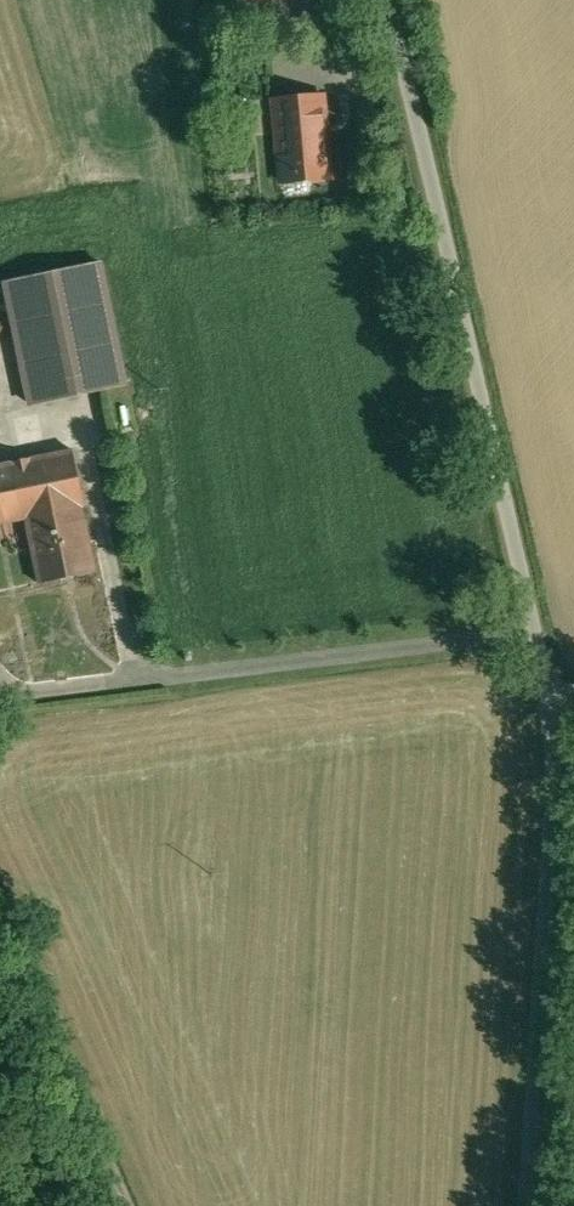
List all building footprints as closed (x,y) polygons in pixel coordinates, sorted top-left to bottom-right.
[(323,96),(274,101),(281,181),(331,176),(323,96)] [(101,263),(4,283),(29,403),(126,383),(101,263)] [(0,464),(0,524),(25,518),(83,507),(84,506),(72,449),(0,464)] [(83,507),(25,518),(39,583),(96,571),(83,507)]
